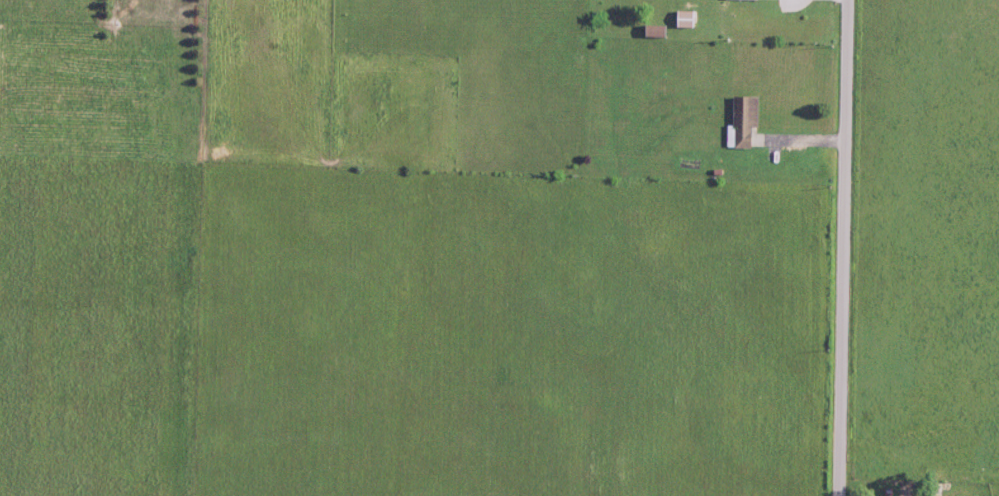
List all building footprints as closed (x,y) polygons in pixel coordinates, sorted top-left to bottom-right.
[(672,28),(694,28),(694,11),(672,11),(672,28)] [(754,128),(754,97),(728,97),(728,148),(749,148),(749,128),(754,128)]
